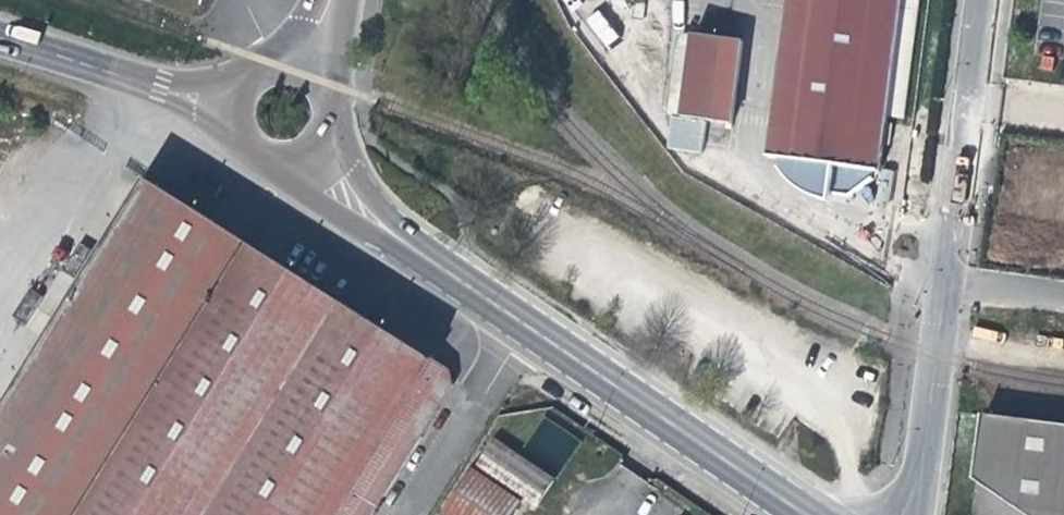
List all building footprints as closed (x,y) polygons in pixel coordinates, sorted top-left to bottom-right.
[(885,117),(896,118),(912,0),(787,0),(769,156),(777,158),(776,168),(795,192),(821,204),(829,196),(848,199),(868,181),(870,171),(879,172),(885,117)] [(585,19),(604,46),(618,37),(599,10),(585,19)] [(694,33),(692,48),(683,116),(732,124),(743,40),(694,33)] [(252,241),(155,179),(0,428),(0,514),(81,514),(252,241)] [(252,241),(81,514),(369,514),(451,384),(448,368),(433,359),(401,338),(342,300),(252,241)] [(983,414),(974,478),(1027,514),(1063,514),(1063,424),(983,414)] [(528,451),(563,463),(573,433),(538,422),(528,451)] [(495,441),(475,472),(522,501),(533,508),(552,477),(495,441)] [(522,501),(475,472),(447,514),(514,514),(522,501)]
